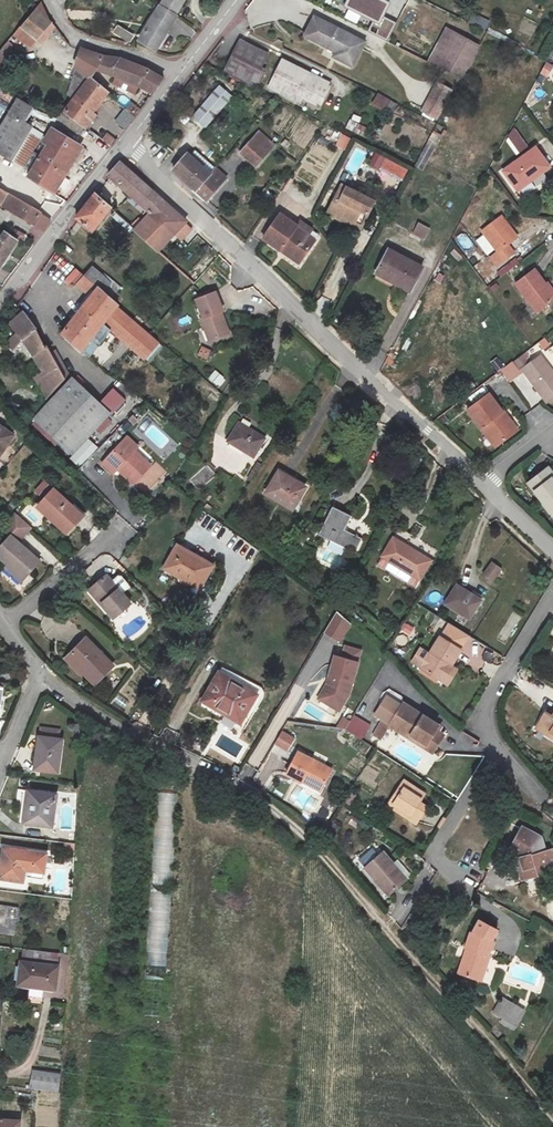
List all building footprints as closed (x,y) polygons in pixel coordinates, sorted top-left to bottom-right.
[(161,5),(177,15),(186,0),(164,0),(161,5)] [(41,2),(21,27),(36,39),(51,21),(48,18),(41,2)] [(161,5),(139,40),(155,50),(177,15),(161,5)] [(327,23),(314,17),(306,35),(318,41),(327,23)] [(365,42),(327,23),(318,41),(339,51),(337,56),(353,65),(365,42)] [(116,26),(112,34),(130,41),(133,33),(116,26)] [(21,27),(14,35),(31,48),(38,41),(36,39),(21,27)] [(55,27),(49,32),(61,44),(65,40),(55,27)] [(447,29),(429,62),(462,78),(479,46),(447,29)] [(0,49),(0,66),(2,68),(19,49),(8,40),(0,49)] [(240,40),(223,74),(256,90),(265,73),(260,71),(268,54),(240,40)] [(74,67),(77,68),(90,79),(91,77),(96,69),(114,75),(136,84),(153,94),(159,87),(163,78),(145,68),(121,59),(121,60),(104,57),(81,49),(75,66),(74,67)] [(330,85),(283,61),(270,87),(298,101),(302,94),(321,103),(330,85)] [(77,68),(68,95),(74,100),(65,111),(83,125),(86,127),(96,116),(93,114),(108,92),(91,77),(90,79),(77,68)] [(233,96),(219,85),(192,116),(205,128),(233,96)] [(437,85),(423,110),(436,117),(450,91),(437,85)] [(0,129),(0,154),(12,161),(32,128),(21,121),(30,107),(18,99),(0,129)] [(131,103),(125,110),(135,117),(140,110),(131,103)] [(61,109),(58,118),(77,133),(83,125),(65,111),(61,109)] [(125,110),(115,121),(125,129),(135,117),(125,110)] [(351,114),(347,129),(356,131),(361,117),(351,114)] [(515,127),(503,135),(516,155),(528,147),(515,127)] [(41,133),(32,128),(12,161),(21,166),(41,133)] [(81,148),(52,130),(44,143),(48,145),(40,159),(32,154),(24,168),(27,169),(27,176),(29,177),(28,178),(53,194),(81,148)] [(253,139),(268,152),(274,146),(259,132),(253,139)] [(429,140),(436,144),(440,137),(432,133),(429,140)] [(335,148),(347,150),(350,137),(339,134),(335,148)] [(111,136),(106,142),(111,147),(116,141),(111,136)] [(240,153),(256,167),(268,152),(253,139),(240,153)] [(436,144),(429,140),(415,166),(423,170),(436,144)] [(549,167),(535,148),(503,171),(515,187),(529,177),(531,180),(549,167)] [(194,150),(189,156),(210,174),(215,168),(194,150)] [(375,152),(371,160),(381,165),(385,157),(375,152)] [(162,165),(169,171),(179,159),(172,153),(162,165)] [(195,190),(210,174),(189,156),(188,154),(173,171),(195,190)] [(147,218),(144,221),(135,230),(135,231),(144,222),(152,214),(163,201),(120,162),(108,175),(147,209),(143,214),(147,218)] [(195,190),(207,201),(226,178),(215,168),(210,174),(195,190)] [(21,173),(14,186),(20,189),(46,206),(53,194),(28,178),(29,177),(27,176),(21,173)] [(531,180),(529,177),(515,187),(517,190),(531,180)] [(341,185),(327,213),(360,230),(375,202),(341,185)] [(34,225),(41,213),(15,198),(0,189),(0,205),(34,225)] [(46,206),(20,189),(15,198),(41,213),(46,206)] [(264,189),(259,197),(262,199),(261,200),(268,205),(274,197),(270,194),(271,193),(264,189)] [(95,194),(76,218),(92,231),(111,208),(95,194)] [(163,201),(152,214),(175,234),(182,241),(192,229),(185,223),(186,221),(163,201)] [(175,234),(152,214),(144,222),(167,242),(175,234)] [(297,226),(280,214),(263,239),(280,250),(283,246),(302,259),(315,241),(308,236),(296,228),(297,226)] [(507,244),(517,237),(501,217),(482,231),(498,252),(490,258),(497,267),(514,253),(507,244)] [(296,228),(308,236),(312,230),(300,221),(297,226),(296,228)] [(158,251),(167,242),(144,222),(135,231),(158,251)] [(424,241),(430,229),(418,222),(411,234),(424,241)] [(15,231),(12,236),(18,241),(22,243),(27,236),(15,231)] [(18,241),(12,236),(5,232),(0,239),(0,266),(18,241)] [(283,246),(280,250),(299,264),(302,259),(283,246)] [(422,268),(389,250),(376,273),(395,284),(397,279),(412,287),(422,268)] [(514,267),(510,262),(504,267),(507,272),(514,267)] [(93,267),(85,276),(98,288),(102,291),(108,285),(102,280),(104,277),(93,267)] [(536,311),(552,298),(552,295),(544,284),(535,271),(517,285),(536,311)] [(77,285),(90,297),(97,288),(84,277),(77,285)] [(410,291),(412,287),(397,279),(395,284),(410,291)] [(546,282),(544,284),(552,295),(552,291),(546,282)] [(117,307),(118,305),(102,291),(98,288),(97,288),(90,297),(62,334),(81,352),(92,339),(99,344),(110,330),(144,359),(158,342),(117,307)] [(223,312),(215,292),(196,300),(203,318),(201,319),(205,330),(210,328),(214,340),(229,334),(221,312),(223,312)] [(17,333),(5,345),(12,351),(22,339),(36,330),(27,317),(23,312),(9,324),(17,333)] [(210,328),(205,330),(209,342),(214,340),(210,328)] [(36,330),(22,339),(32,354),(44,373),(34,378),(47,398),(66,379),(64,377),(51,353),(47,345),(44,347),(36,330)] [(207,359),(210,350),(200,346),(197,355),(207,359)] [(51,353),(64,377),(69,374),(56,351),(51,353)] [(514,361),(518,367),(526,361),(522,355),(514,361)] [(547,403),(552,398),(552,373),(540,355),(528,364),(522,369),(547,403)] [(520,370),(522,369),(528,364),(526,361),(518,367),(520,370)] [(214,370),(207,379),(219,387),(226,379),(214,370)] [(521,374),(513,380),(535,406),(543,399),(521,374)] [(99,403),(72,378),(33,419),(72,455),(111,413),(112,415),(126,400),(113,388),(99,403)] [(488,428),(500,444),(518,431),(502,411),(501,412),(488,394),(467,410),(483,432),(488,428)] [(16,419),(22,426),(26,421),(20,414),(16,419)] [(123,436),(137,422),(131,416),(117,431),(123,436)] [(253,457),(264,438),(239,423),(228,441),(253,457)] [(0,426),(0,455),(14,436),(0,426)] [(483,432),(495,448),(500,444),(488,428),(483,432)] [(127,437),(102,463),(113,473),(117,469),(133,484),(148,468),(132,453),(134,451),(137,447),(127,437)] [(132,453),(148,468),(150,466),(134,451),(132,453)] [(552,514),(552,512),(552,480),(552,479),(552,478),(552,474),(548,468),(528,483),(552,514)] [(305,488),(279,472),(266,494),(292,510),(305,488)] [(40,496),(44,495),(52,487),(46,481),(35,492),(40,496)] [(83,516),(54,489),(37,507),(66,533),(83,516)] [(318,535),(355,553),(362,538),(344,530),(351,516),(332,507),(318,535)] [(40,562),(18,542),(31,527),(16,513),(3,529),(10,536),(0,547),(0,558),(7,565),(24,580),(40,562)] [(400,527),(393,538),(377,565),(415,588),(431,561),(421,554),(427,544),(400,527)] [(178,546),(165,568),(199,588),(212,566),(178,546)] [(493,581),(502,569),(491,562),(483,574),(493,581)] [(22,582),(24,580),(7,565),(5,567),(22,582)] [(107,575),(92,588),(103,602),(102,603),(114,618),(131,604),(122,594),(130,588),(120,575),(112,582),(107,575)] [(481,601),(456,584),(444,604),(469,620),(481,601)] [(103,602),(92,588),(89,590),(101,604),(102,603),(103,602)] [(337,612),(325,633),(340,642),(351,624),(337,612)] [(461,650),(440,637),(420,669),(439,680),(449,664),(452,666),(461,650)] [(95,684),(113,666),(87,639),(66,659),(80,673),(82,671),(95,684)] [(345,659),(358,663),(361,651),(348,648),(345,659)] [(343,705),(349,695),(358,663),(345,659),(335,656),(330,677),(334,678),(331,685),(328,684),(318,699),(333,708),(336,701),(343,705)] [(449,664),(439,680),(441,682),(452,666),(449,664)] [(219,672),(257,695),(261,688),(223,665),(219,672)] [(257,695),(219,672),(202,701),(224,714),(228,706),(244,716),(257,695)] [(339,712),(343,705),(336,701),(333,708),(339,712)] [(424,747),(432,753),(444,735),(439,732),(436,730),(439,726),(404,703),(390,726),(405,735),(407,732),(426,744),(424,747)] [(228,706),(224,714),(240,724),(244,716),(228,706)] [(552,716),(546,712),(539,724),(551,731),(550,733),(552,735),(552,715),(552,716)] [(539,724),(536,729),(552,739),(552,735),(550,733),(551,731),(539,724)] [(282,731),(274,744),(288,752),(296,739),(282,731)] [(407,732),(405,735),(424,747),(426,744),(407,732)] [(58,773),(62,740),(39,737),(34,770),(58,773)] [(354,737),(350,747),(367,755),(371,745),(354,737)] [(322,789),(332,770),(297,752),(286,774),(302,783),(303,780),(322,789)] [(322,789),(303,780),(302,783),(321,792),(322,789)] [(404,781),(399,789),(402,791),(407,783),(404,781)] [(408,818),(416,823),(426,807),(419,803),(421,800),(417,797),(420,792),(407,783),(402,791),(399,789),(390,802),(410,815),(408,818)] [(29,791),(28,800),(27,800),(23,823),(52,827),(53,824),(54,813),(57,794),(29,791)] [(410,815),(390,802),(388,805),(408,818),(410,815)] [(522,880),(549,871),(552,864),(552,854),(551,848),(545,850),(541,838),(522,827),(510,850),(519,855),(520,858),(522,865),(518,866),(522,880)] [(4,848),(3,857),(1,857),(0,865),(0,879),(24,882),(26,870),(45,872),(48,854),(4,848)] [(411,875),(398,859),(393,864),(383,852),(365,868),(388,895),(403,883),(403,882),(411,875)] [(39,893),(40,886),(29,884),(28,891),(39,893)] [(14,936),(18,907),(0,905),(0,934),(14,936)] [(488,956),(493,940),(492,939),(497,929),(480,920),(473,933),(471,932),(466,948),(467,949),(458,974),(478,980),(486,955),(488,956)] [(22,963),(57,967),(59,955),(23,950),(22,963)] [(486,955),(478,980),(481,981),(489,957),(488,956),(486,955)] [(154,963),(147,963),(147,993),(163,993),(163,956),(154,956),(154,963)] [(55,989),(57,967),(22,963),(19,985),(30,986),(43,987),(55,989)] [(43,987),(30,986),(28,1002),(42,1003),(43,987)] [(524,1011),(502,998),(497,1006),(499,1007),(496,1010),(506,1016),(507,1014),(518,1020),(524,1011)] [(516,1025),(518,1020),(507,1014),(506,1016),(496,1010),(499,1007),(497,1006),(493,1012),(516,1025)] [(60,1075),(33,1071),(28,1087),(58,1091),(60,1075)]
